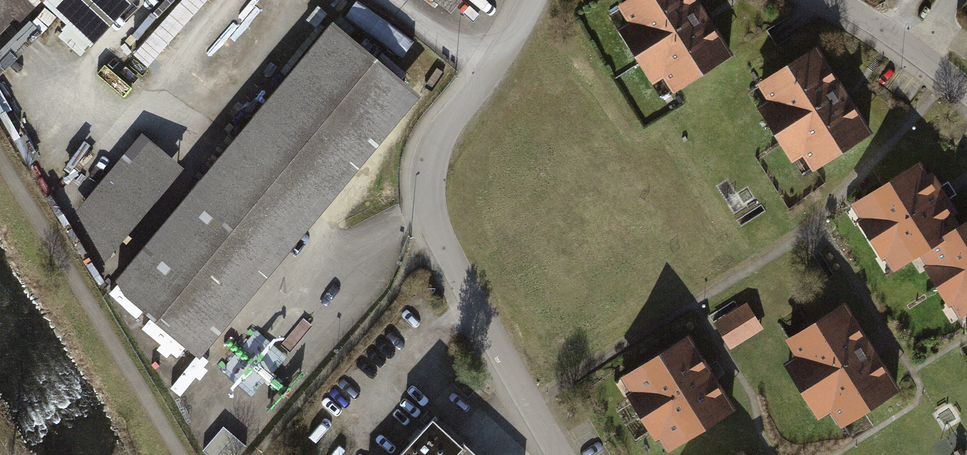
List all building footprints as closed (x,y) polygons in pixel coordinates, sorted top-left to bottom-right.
[(25,0),(0,0),(0,26),(25,0)] [(695,0),(619,0),(626,11),(617,16),(646,65),(654,60),(666,81),(723,48),(695,0)] [(80,197),(128,292),(198,357),(412,90),(333,24),(201,185),(143,131),(80,197)] [(863,124),(808,29),(751,62),(758,75),(750,80),(778,129),(786,124),(806,157),(863,124)] [(853,208),(893,271),(921,253),(961,315),(966,311),(966,227),(962,230),(920,165),(853,208)] [(747,303),(714,323),(729,347),(762,326),(747,303)] [(897,391),(844,306),(790,340),(801,358),(789,366),(820,416),(832,408),(843,425),(897,391)] [(687,337),(621,378),(666,449),(732,409),(687,337)] [(405,454),(493,454),(446,411),(405,454)]
